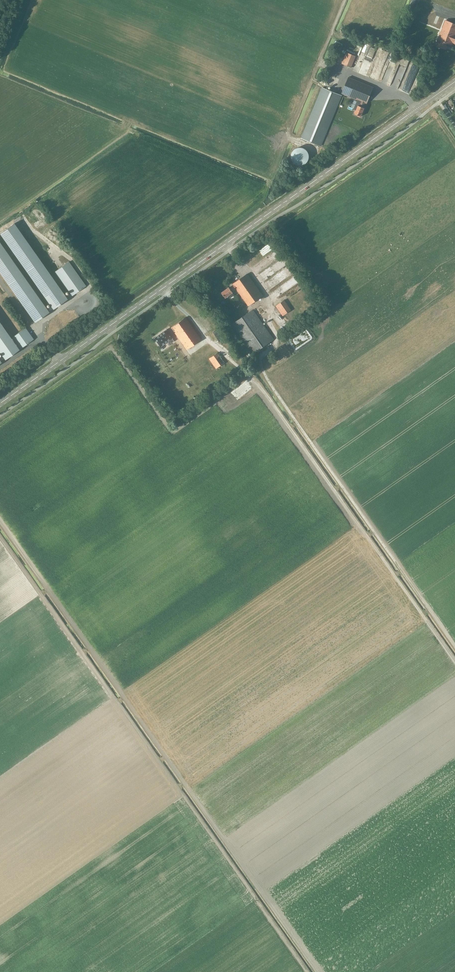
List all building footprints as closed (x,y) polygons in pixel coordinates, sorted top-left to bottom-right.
[(445,20),(445,21),(446,21),(438,40),(438,39),(438,40),(439,40),(437,46),(446,50),(447,46),(451,47),(451,45),(452,45),(453,43),(454,44),(454,24),(445,20)] [(338,52),(333,63),(351,70),(356,59),(338,52)] [(349,77),(342,94),(357,100),(353,109),(356,111),(355,114),(361,117),(364,108),(363,108),(365,103),(366,104),(373,87),(349,77)] [(302,138),(320,146),(341,95),(323,88),(302,138)] [(291,156),(291,158),(291,159),(292,161),(293,162),(294,163),(295,164),(297,165),(298,165),(300,165),(302,165),(303,165),(305,164),(306,163),(307,162),(308,161),(309,159),(309,158),(309,156),(309,155),(309,153),(308,152),(307,151),(306,149),(305,149),(303,148),(302,147),(300,147),(298,147),(297,148),(295,149),(294,149),(293,151),(292,152),(291,153),(291,155),(291,156)] [(66,297),(14,224),(0,233),(52,307),(47,310),(0,243),(0,272),(35,322),(49,312),(48,312),(53,309),(67,299),(72,295),(72,296),(86,286),(68,262),(55,271),(70,294),(66,297)] [(234,295),(232,293),(233,293),(232,292),(236,289),(248,306),(263,296),(247,274),(233,284),(234,285),(230,288),(229,287),(221,293),(225,298),(228,296),(230,298),(234,295)] [(277,289),(271,292),(274,297),(280,294),(277,289)] [(291,310),(284,300),(276,306),(283,316),(291,310)] [(253,310),(231,325),(252,354),(274,339),(253,310)] [(171,328),(174,332),(186,349),(201,339),(185,317),(171,328)] [(0,323),(0,352),(3,356),(0,358),(0,363),(1,362),(0,361),(5,358),(5,359),(19,350),(18,349),(19,348),(20,349),(33,339),(25,328),(12,337),(17,345),(16,346),(0,323)] [(172,338),(166,329),(154,338),(160,347),(169,340),(171,343),(173,341),(172,338)] [(219,342),(224,339),(218,329),(213,332),(219,342)] [(217,353),(209,358),(216,368),(224,363),(217,353)]
